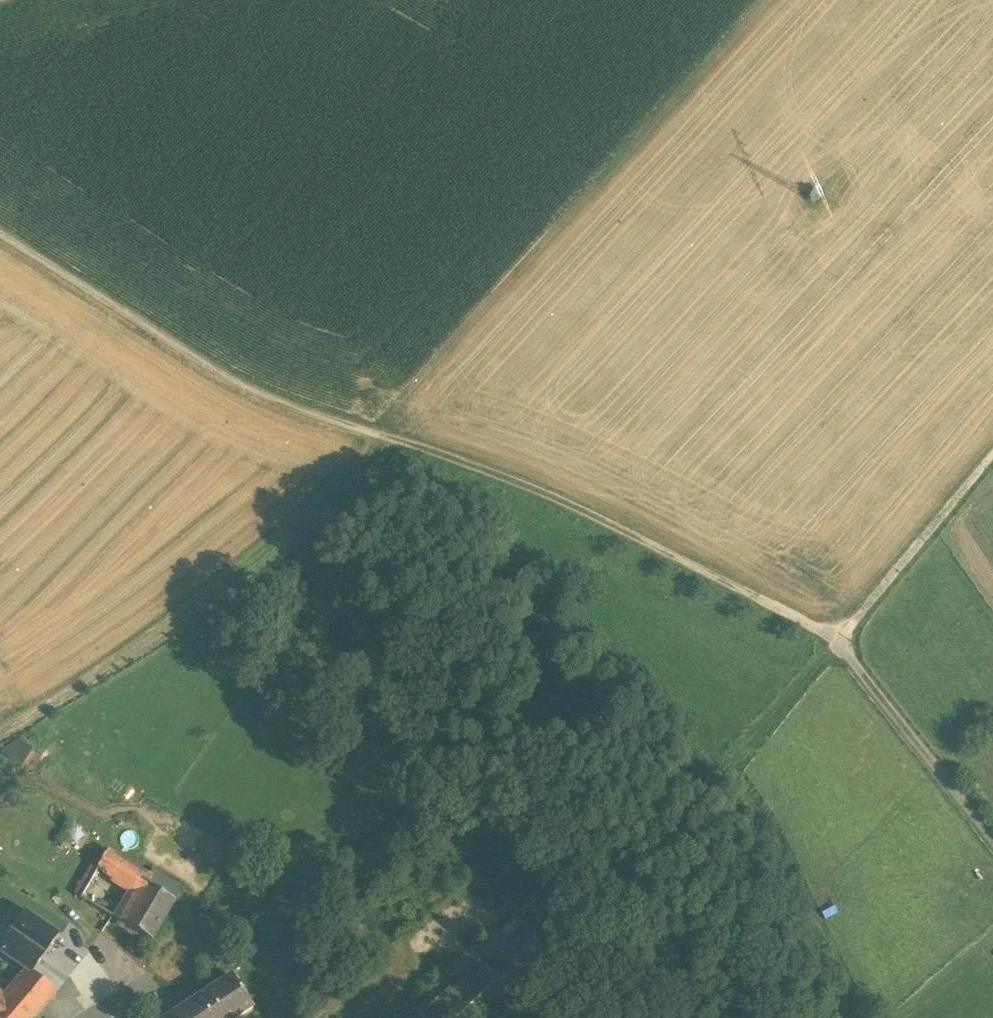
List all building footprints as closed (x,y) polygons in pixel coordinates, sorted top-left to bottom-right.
[(84,837),(64,825),(59,834),(63,836),(79,846),(84,837)] [(109,851),(98,868),(141,893),(148,883),(152,877),(109,851)] [(175,901),(149,886),(149,884),(148,883),(141,893),(123,923),(152,940),(175,901)] [(11,930),(46,956),(60,936),(24,911),(11,930)] [(514,916),(501,929),(508,937),(521,924),(514,916)] [(11,930),(0,945),(0,952),(32,975),(33,973),(46,956),(11,930)] [(538,943),(526,955),(532,961),(544,949),(538,943)] [(476,962),(449,988),(449,987),(447,989),(421,1016),(423,1017),(456,1017),(494,981),(476,962)] [(56,991),(33,973),(32,975),(22,987),(18,984),(11,993),(0,983),(0,1017),(33,1017),(56,991)] [(174,1015),(176,1017),(237,1017),(252,1008),(232,977),(174,1015)]
